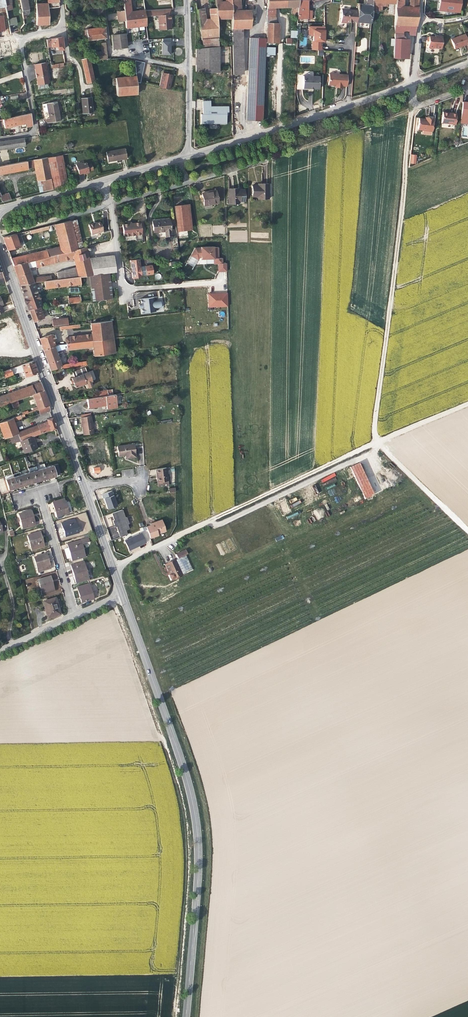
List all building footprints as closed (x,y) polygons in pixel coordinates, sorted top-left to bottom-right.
[(5,7),(6,10),(12,9),(10,0),(4,0),(5,7)] [(23,19),(26,18),(25,14),(29,13),(27,0),(19,0),(23,19)] [(48,8),(58,7),(58,0),(49,0),(49,2),(36,3),(36,25),(48,24),(48,8)] [(144,11),(144,10),(137,11),(131,12),(129,0),(122,0),(124,11),(125,20),(126,28),(146,26),(145,16),(144,11)] [(220,0),(215,0),(215,8),(217,19),(231,18),(231,10),(230,4),(230,0),(225,0),(225,1),(220,2),(220,0)] [(308,0),(306,0),(298,0),(298,7),(297,15),(297,19),(311,19),(311,11),(308,10),(308,0)] [(371,11),(372,3),(372,0),(366,0),(366,5),(358,4),(357,10),(357,22),(371,23),(371,11)] [(418,7),(418,0),(410,0),(409,7),(403,7),(403,0),(395,0),(395,4),(394,25),(416,26),(418,7)] [(460,0),(439,0),(438,10),(459,12),(460,0)] [(144,10),(143,2),(136,3),(137,11),(144,10)] [(218,37),(217,19),(215,8),(209,9),(210,19),(205,20),(203,8),(196,10),(202,48),(219,47),(217,37),(218,37)] [(275,16),(275,8),(267,8),(267,16),(275,16)] [(171,22),(170,9),(144,11),(145,16),(158,16),(159,30),(171,29),(170,22),(171,22)] [(357,22),(357,10),(341,9),(340,22),(347,23),(347,20),(351,20),(351,22),(357,22)] [(250,22),(251,10),(238,10),(231,10),(231,18),(231,28),(232,28),(239,29),(250,28),(250,22)] [(118,21),(125,20),(124,11),(117,12),(118,21)] [(15,17),(7,19),(7,20),(9,26),(16,24),(15,17)] [(277,43),(277,23),(266,23),(266,43),(277,43)] [(325,41),(324,26),(308,26),(308,33),(313,36),(312,42),(312,50),(320,50),(320,43),(321,44),(321,41),(325,41)] [(106,38),(105,27),(86,29),(87,40),(106,38)] [(240,74),(239,29),(232,28),(233,75),(240,74)] [(404,58),(404,39),(402,32),(394,32),(393,58),(404,58)] [(127,47),(125,34),(112,36),(113,49),(127,47)] [(465,34),(451,39),(454,49),(467,44),(467,43),(465,34)] [(441,49),(442,40),(442,36),(438,36),(437,37),(429,36),(428,37),(428,41),(428,47),(430,49),(432,49),(434,48),(441,49)] [(63,49),(62,37),(46,39),(47,47),(57,46),(58,50),(63,49)] [(170,54),(170,38),(162,39),(162,54),(170,54)] [(262,121),(266,38),(249,38),(246,120),(262,121)] [(218,72),(219,47),(202,48),(195,49),(196,72),(218,72)] [(94,82),(89,58),(81,59),(87,84),(94,82)] [(144,62),(134,60),(136,77),(136,82),(140,83),(144,62)] [(45,63),(35,64),(35,69),(35,74),(36,74),(37,76),(36,76),(37,85),(48,83),(45,63)] [(172,75),(162,73),(159,87),(169,89),(172,75)] [(346,86),(347,75),(329,73),(328,85),(337,85),(337,87),(342,88),(342,86),(346,86)] [(319,89),(319,76),(302,76),(302,88),(308,88),(313,89),(319,89)] [(136,82),(136,77),(115,78),(112,79),(113,85),(116,85),(117,95),(137,94),(136,82)] [(92,112),(91,97),(81,98),(83,113),(92,112)] [(201,114),(201,122),(221,122),(221,124),(226,124),(226,112),(228,112),(228,106),(210,106),(210,101),(202,101),(202,109),(204,109),(204,114),(202,114),(201,114)] [(56,102),(46,103),(43,104),(44,113),(45,114),(48,113),(48,116),(50,117),(49,118),(46,119),(47,123),(60,121),(56,102)] [(455,124),(456,113),(443,112),(441,123),(455,124)] [(32,126),(30,113),(2,119),(4,128),(25,123),(26,127),(32,126)] [(431,135),(434,118),(427,117),(427,119),(425,119),(419,118),(417,130),(422,130),(421,134),(431,135)] [(23,138),(0,142),(0,150),(25,146),(23,138)] [(126,158),(124,149),(106,152),(108,161),(126,158)] [(67,185),(61,155),(47,157),(52,189),(67,185)] [(47,157),(33,160),(0,166),(0,174),(34,168),(40,192),(52,189),(47,157)] [(92,170),(91,164),(86,165),(85,163),(81,164),(81,163),(76,164),(79,174),(83,172),(83,174),(88,172),(88,171),(92,170)] [(268,199),(268,183),(260,183),(260,186),(258,185),(252,185),(252,196),(258,196),(258,199),(268,199)] [(245,201),(245,190),(238,190),(236,190),(236,188),(228,188),(228,204),(238,204),(238,201),(245,201)] [(218,203),(216,191),(201,193),(204,205),(218,203)] [(2,202),(10,200),(8,193),(0,195),(0,197),(2,202)] [(188,204),(174,206),(178,236),(187,235),(187,230),(192,229),(188,204)] [(83,247),(76,219),(70,221),(77,249),(83,247)] [(171,236),(169,219),(152,221),(153,233),(165,231),(165,236),(171,236)] [(77,249),(70,221),(54,224),(60,247),(23,255),(25,262),(26,262),(34,260),(77,249)] [(103,231),(100,222),(96,223),(94,224),(94,223),(88,224),(91,234),(103,231)] [(140,222),(122,224),(123,236),(135,234),(136,240),(142,239),(140,222)] [(18,243),(22,241),(21,237),(17,238),(15,234),(3,237),(7,250),(20,247),(18,243)] [(77,249),(34,260),(36,266),(36,267),(74,258),(76,270),(78,277),(80,277),(89,275),(92,275),(88,258),(85,247),(83,247),(77,249)] [(219,247),(195,248),(191,256),(200,261),(213,261),(213,265),(217,265),(218,272),(227,272),(227,264),(223,264),(222,258),(219,258),(219,247)] [(25,262),(23,255),(11,259),(13,265),(25,262)] [(116,272),(113,255),(88,258),(92,275),(109,273),(116,272)] [(140,267),(139,259),(130,260),(131,269),(132,272),(132,278),(142,277),(141,275),(140,267)] [(36,266),(34,260),(26,262),(28,268),(36,266)] [(31,278),(28,268),(26,262),(25,262),(13,265),(20,284),(33,282),(37,282),(37,277),(31,278)] [(152,266),(145,266),(146,274),(153,273),(152,266)] [(78,277),(76,270),(57,272),(57,279),(78,277)] [(112,298),(109,273),(92,275),(89,275),(92,300),(112,298)] [(80,284),(80,277),(78,277),(57,279),(51,280),(44,281),(45,288),(80,284)] [(41,306),(33,282),(20,284),(29,310),(40,306),(41,306)] [(208,308),(228,307),(228,292),(208,293),(208,308)] [(154,301),(154,298),(140,299),(141,304),(142,308),(142,313),(155,312),(155,308),(161,307),(160,300),(154,301)] [(44,318),(40,306),(29,310),(33,322),(44,318)] [(113,338),(111,321),(90,323),(92,334),(65,337),(66,343),(108,339),(113,338)] [(55,346),(53,341),(54,341),(54,340),(53,335),(51,334),(39,338),(43,350),(54,346),(55,346)] [(110,353),(108,339),(66,343),(66,348),(68,349),(93,346),(94,356),(110,354),(110,353)] [(61,365),(54,348),(59,346),(58,344),(55,346),(54,346),(43,350),(50,370),(61,366),(61,365)] [(37,373),(33,360),(21,365),(22,369),(21,370),(22,374),(24,373),(25,377),(37,373)] [(91,381),(88,372),(87,373),(85,367),(72,372),(74,377),(71,378),(72,380),(73,383),(74,387),(84,384),(85,386),(91,384),(90,382),(91,381)] [(11,369),(3,372),(5,377),(13,374),(11,369)] [(11,402),(17,400),(32,394),(43,390),(40,382),(0,397),(0,406),(11,402)] [(49,405),(43,390),(32,394),(37,407),(33,408),(34,411),(49,405)] [(107,396),(106,390),(98,391),(99,394),(92,396),(92,398),(107,396)] [(117,407),(115,394),(107,396),(92,398),(87,399),(88,408),(106,405),(107,409),(117,407)] [(50,410),(49,405),(38,409),(40,414),(50,410)] [(13,422),(20,419),(20,418),(21,418),(20,415),(0,423),(0,426),(5,438),(9,437),(11,436),(17,434),(20,441),(33,436),(50,429),(50,430),(56,428),(53,417),(47,419),(47,421),(37,424),(37,426),(18,433),(13,422)] [(93,433),(91,416),(80,417),(83,435),(93,433)] [(20,441),(17,434),(11,436),(14,443),(20,441)] [(37,448),(33,436),(20,441),(25,453),(37,448)] [(135,457),(134,444),(117,446),(118,456),(125,454),(126,458),(135,457)] [(372,496),(359,469),(357,464),(349,468),(365,499),(372,496)] [(56,475),(53,465),(45,468),(48,478),(52,477),(56,475)] [(37,470),(36,467),(28,469),(29,472),(32,482),(35,481),(40,480),(37,470)] [(168,481),(166,467),(156,469),(158,486),(163,486),(163,481),(168,481)] [(44,479),(48,478),(45,468),(37,470),(40,480),(44,479)] [(342,469),(277,501),(287,523),(353,492),(342,469)] [(32,482),(29,472),(21,475),(24,485),(28,483),(32,482)] [(13,477),(12,474),(4,477),(8,490),(12,488),(16,487),(13,477)] [(24,485),(21,475),(20,475),(14,477),(13,477),(16,487),(20,486),(24,485)] [(107,509),(117,505),(111,491),(102,494),(103,499),(104,498),(107,509)] [(54,512),(56,517),(68,514),(64,499),(52,502),(54,512)] [(116,526),(120,537),(127,534),(125,530),(129,529),(127,524),(128,524),(126,517),(125,518),(122,510),(112,513),(114,520),(112,520),(114,525),(115,524),(116,526)] [(22,529),(36,526),(33,516),(31,511),(18,515),(22,529)] [(74,519),(60,523),(63,531),(64,537),(78,533),(74,519)] [(165,531),(162,520),(156,521),(156,522),(154,523),(154,522),(150,524),(150,525),(146,527),(150,538),(158,535),(157,533),(165,531)] [(41,537),(40,532),(26,536),(31,551),(44,547),(41,537)] [(124,540),(129,550),(146,542),(141,532),(124,540)] [(81,540),(67,544),(68,548),(64,549),(66,555),(67,559),(71,558),(72,561),(86,557),(81,540)] [(175,554),(177,558),(187,554),(185,550),(175,554)] [(48,560),(46,554),(33,558),(37,573),(51,569),(48,560)] [(185,574),(177,558),(174,560),(182,575),(185,574)] [(174,560),(164,564),(167,571),(169,574),(168,575),(170,580),(173,579),(175,580),(177,579),(178,577),(182,575),(174,560)] [(84,562),(70,566),(73,575),(76,584),(89,580),(84,562)] [(52,581),(50,576),(37,580),(41,595),(54,591),(52,581)] [(89,584),(77,587),(80,597),(81,603),(93,599),(89,584)] [(43,602),(48,618),(58,615),(56,607),(54,599),(43,602)]
